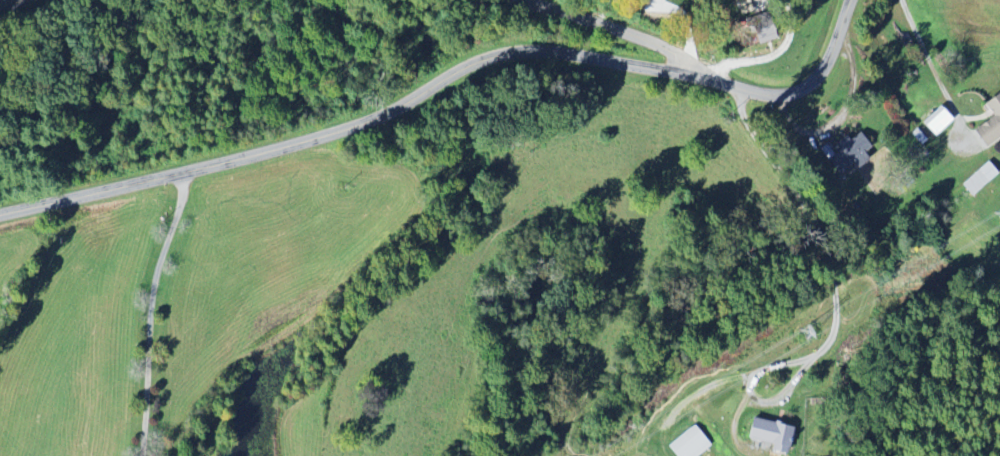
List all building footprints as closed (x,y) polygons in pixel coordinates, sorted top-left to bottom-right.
[(776,40),(774,27),(754,31),(756,44),(776,40)] [(970,132),(983,148),(999,136),(999,93),(999,91),(981,104),(990,117),(970,132)] [(921,124),(934,137),(951,120),(939,107),(921,124)] [(832,145),(837,151),(824,159),(836,178),(865,159),(861,152),(867,148),(858,134),(847,141),(844,137),(832,145)] [(995,174),(985,162),(959,186),(970,197),(995,174)] [(769,445),(767,453),(784,455),(789,427),(746,420),(743,441),(769,445)] [(709,449),(695,426),(664,446),(671,455),(698,455),(709,449)]
